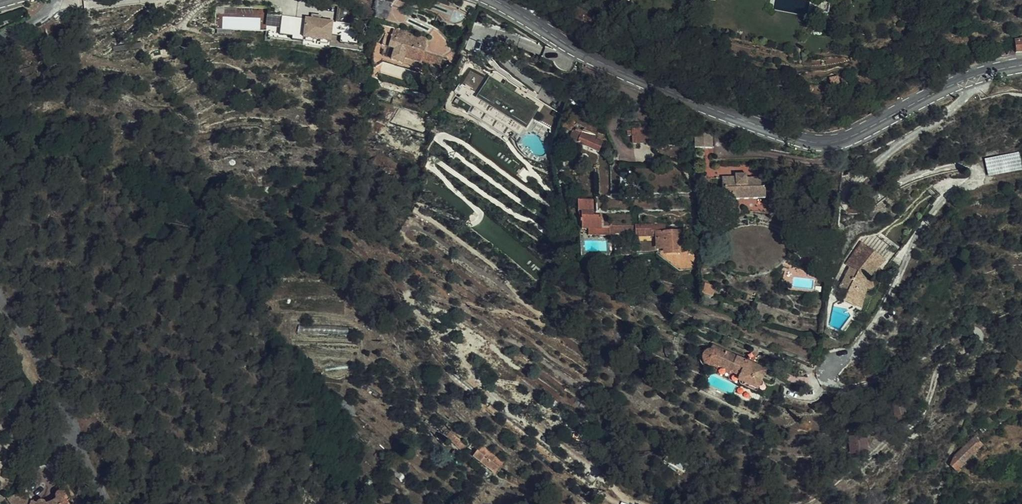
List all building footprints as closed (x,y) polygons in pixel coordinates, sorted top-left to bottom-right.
[(379,1),(375,16),(387,20),(391,4),(379,1)] [(266,27),(266,6),(217,6),(216,28),(268,29),(268,36),(280,36),(280,27),(266,27)] [(268,15),(268,25),(281,26),(281,34),(290,34),(290,30),(301,31),(302,17),(268,15)] [(306,16),(302,38),(344,45),(348,23),(306,16)] [(379,67),(414,78),(415,74),(425,77),(434,80),(439,65),(419,58),(421,52),(420,52),(422,44),(389,34),(387,41),(381,39),(377,52),(379,52),(383,53),(379,67)] [(370,73),(379,67),(383,53),(379,52),(378,53),(380,55),(377,58),(374,56),(370,57),(368,71),(370,73)] [(834,72),(826,73),(827,81),(835,80),(834,72)] [(486,85),(471,75),(458,95),(472,102),(476,97),(497,110),(493,116),(507,124),(518,105),(493,89),(495,85),(488,82),(486,85)] [(654,142),(653,127),(631,128),(631,142),(654,142)] [(568,141),(598,151),(601,142),(580,134),(581,131),(576,129),(575,132),(572,131),(568,141)] [(710,148),(710,132),(694,133),(694,148),(710,148)] [(981,161),(984,177),(1017,170),(1014,154),(981,161)] [(854,166),(860,171),(865,165),(859,161),(854,166)] [(766,197),(764,176),(746,177),(746,173),(735,174),(735,177),(720,177),(722,200),(766,197)] [(598,218),(597,202),(580,203),(581,214),(585,214),(587,231),(593,230),(594,239),(616,237),(616,228),(606,229),(605,217),(598,218)] [(665,232),(666,224),(656,224),(657,247),(665,247),(665,253),(678,253),(678,247),(685,247),(684,232),(665,232)] [(859,245),(858,245),(842,268),(847,271),(836,294),(844,297),(840,305),(859,314),(864,293),(867,294),(869,293),(870,293),(870,292),(871,289),(870,288),(868,286),(866,284),(877,270),(874,268),(879,261),(859,245)] [(815,268),(788,258),(781,280),(785,290),(812,290),(815,268)] [(882,263),(879,261),(874,268),(877,270),(882,263)] [(755,368),(745,364),(712,347),(709,352),(707,352),(704,354),(702,358),(701,361),(701,365),(702,367),(706,370),(708,371),(712,370),(714,368),(737,379),(735,384),(756,393),(766,373),(755,368)] [(752,349),(750,355),(759,360),(762,354),(752,349)] [(750,355),(745,364),(755,368),(757,363),(759,360),(750,355)] [(50,398),(47,392),(46,389),(38,392),(35,394),(40,407),(48,405),(46,400),(50,398)] [(850,434),(850,453),(868,453),(867,434),(850,434)] [(971,456),(983,445),(975,437),(963,448),(971,456)] [(460,440),(456,444),(455,445),(460,449),(465,444),(460,440)] [(492,470),(500,462),(483,449),(478,445),(471,454),(492,470)] [(954,457),(950,467),(958,473),(960,470),(959,469),(971,456),(963,448),(954,457)] [(911,475),(905,466),(897,471),(904,480),(911,475)] [(77,503),(69,496),(70,492),(68,489),(64,488),(61,490),(60,495),(61,497),(51,502),(49,502),(46,499),(43,499),(40,502),(34,498),(29,493),(26,486),(12,491),(15,499),(19,503),(77,503)]
